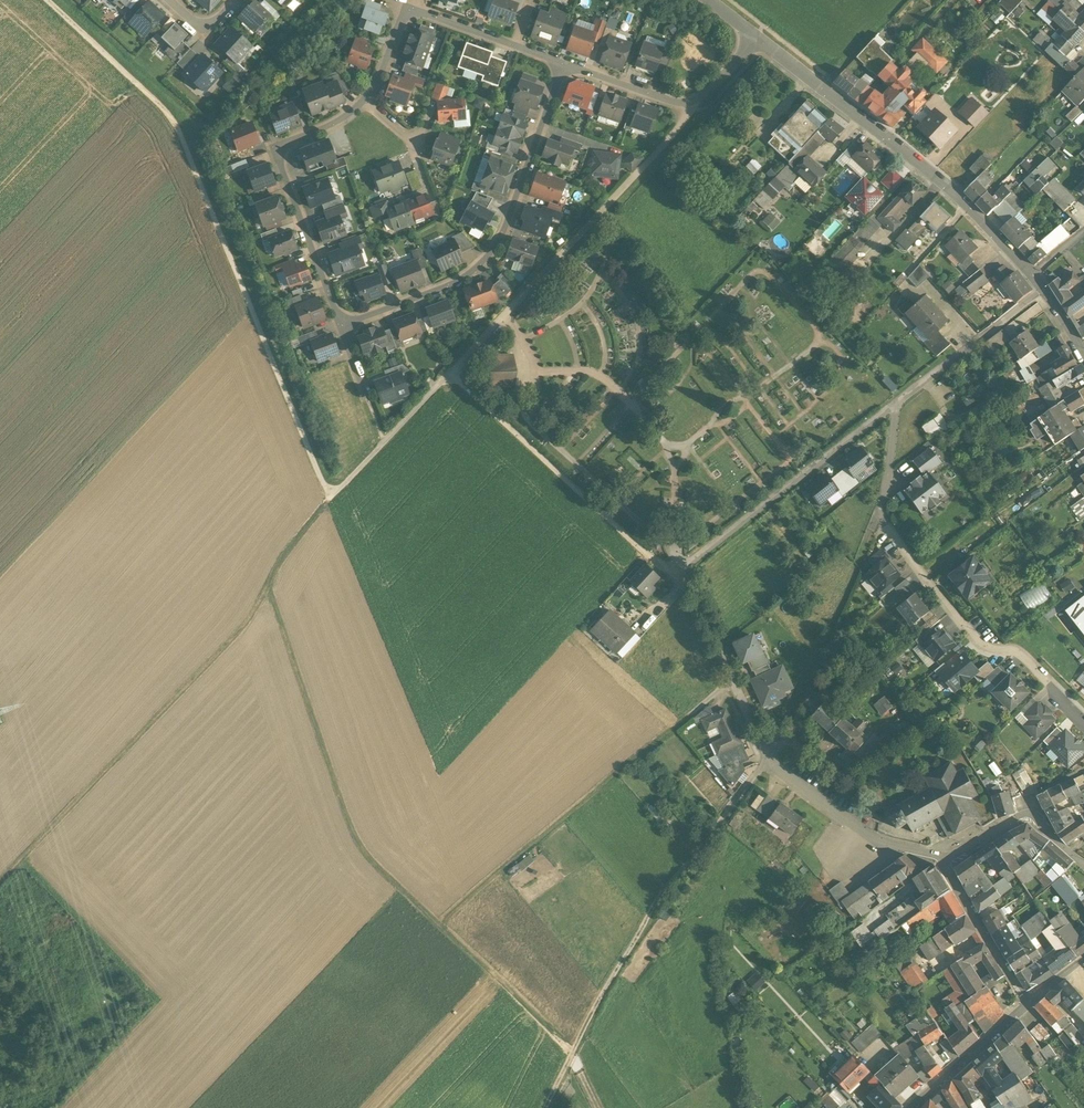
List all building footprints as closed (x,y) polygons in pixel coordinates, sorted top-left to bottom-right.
[(125,5),(130,10),(137,2),(139,0),(130,0),(125,5)] [(129,21),(127,23),(145,37),(151,30),(162,17),(166,13),(161,9),(151,0),(147,0),(141,6),(135,14),(129,21)] [(208,9),(209,8),(211,9),(220,0),(197,0),(208,9)] [(248,6),(247,5),(236,17),(254,33),(263,22),(264,23),(272,14),(257,0),(253,0),(248,6)] [(276,0),(265,0),(274,8),(278,3),(276,0)] [(278,3),(284,8),(292,0),(276,0),(278,3)] [(486,15),(511,25),(515,16),(516,13),(520,4),(510,0),(492,0),(486,15)] [(999,3),(1010,14),(1022,2),(1020,0),(1002,0),(999,3)] [(1067,3),(1069,0),(1068,0),(1052,0),(1051,2),(1062,12),(1069,18),(1075,12),(1076,11),(1067,3)] [(130,10),(124,17),(129,21),(135,14),(141,6),(137,2),(130,10)] [(284,8),(278,3),(274,8),(279,13),(284,8)] [(387,16),(365,8),(362,19),(367,21),(382,26),(384,27),(387,16)] [(566,14),(551,8),(549,15),(548,17),(563,22),(566,14)] [(563,22),(548,17),(549,15),(541,12),(538,21),(541,22),(539,25),(536,24),(532,37),(555,45),(563,22)] [(1069,18),(1062,12),(1058,16),(1060,18),(1065,23),(1069,18)] [(1081,18),(1075,12),(1069,18),(1083,33),(1083,15),(1081,18)] [(1069,18),(1065,23),(1071,28),(1062,38),(1074,48),(1083,38),(1083,33),(1069,18)] [(607,24),(596,20),(592,33),(596,34),(594,40),(600,43),(606,27),(607,24)] [(382,26),(367,21),(365,29),(379,34),(382,26)] [(181,29),(175,23),(161,38),(169,46),(174,50),(182,42),(188,35),(183,30),(183,31),(181,29)] [(435,30),(421,25),(419,31),(433,36),(435,30)] [(592,33),(575,27),(567,49),(588,57),(594,40),(596,34),(592,33)] [(606,27),(600,43),(599,46),(606,48),(607,48),(611,38),(615,40),(618,32),(606,27)] [(251,46),(231,28),(216,44),(229,56),(236,63),(237,62),(251,46)] [(419,31),(415,30),(412,31),(411,35),(412,38),(409,45),(427,52),(433,36),(419,31)] [(871,71),(878,77),(890,64),(892,62),(879,50),(886,42),(879,34),(857,58),(865,65),(864,66),(871,72),(871,71)] [(369,40),(357,36),(355,42),(367,46),(369,40)] [(1053,45),(1044,37),(1038,43),(1047,52),(1053,45)] [(615,40),(611,38),(607,48),(606,48),(602,61),(622,68),(626,56),(628,54),(630,50),(629,47),(630,45),(615,40)] [(1074,48),(1062,38),(1054,46),(1066,57),(1074,48)] [(933,50),(923,40),(913,50),(928,64),(938,54),(942,50),(937,45),(933,50)] [(182,42),(174,50),(169,46),(164,52),(177,64),(190,49),(182,42)] [(367,46),(355,42),(348,61),(359,65),(359,67),(366,70),(374,49),(367,46)] [(493,52),(482,48),(481,50),(477,48),(477,47),(466,43),(458,67),(483,76),(481,81),(498,87),(507,62),(491,57),(493,52)] [(644,44),(637,64),(655,70),(656,69),(662,50),(644,44)] [(427,52),(409,45),(406,53),(404,54),(402,58),(404,61),(422,67),(427,52)] [(1054,46),(1053,45),(1047,52),(1059,62),(1057,64),(1063,70),(1065,68),(1071,62),(1066,57),(1054,46)] [(190,49),(177,64),(187,72),(200,58),(190,49)] [(662,50),(656,69),(665,72),(672,53),(662,50)] [(938,54),(928,64),(931,68),(941,57),(938,54)] [(1071,62),(1078,68),(1083,62),(1083,57),(1078,55),(1071,62)] [(187,72),(185,74),(204,91),(221,73),(202,56),(187,72)] [(237,62),(236,63),(229,56),(224,62),(239,75),(244,69),(237,62)] [(941,57),(931,68),(936,72),(946,62),(941,57)] [(1078,68),(1071,62),(1065,68),(1076,77),(1082,71),(1078,68)] [(655,70),(637,64),(635,69),(653,76),(655,70)] [(880,100),(872,94),(870,96),(863,106),(878,117),(907,87),(910,84),(905,79),(908,75),(908,72),(905,69),(902,69),(899,73),(890,64),(878,77),(891,89),(880,100)] [(418,70),(404,65),(402,71),(416,76),(418,70)] [(1062,92),(1072,101),(1074,99),(1081,105),(1083,101),(1083,69),(1082,71),(1076,77),(1062,92)] [(858,81),(844,70),(833,83),(848,94),(858,81)] [(232,94),(244,81),(233,71),(221,85),(232,94)] [(352,87),(338,74),(326,79),(328,85),(336,82),(342,97),(344,96),(352,87)] [(536,79),(524,75),(521,81),(534,85),(536,79)] [(414,84),(393,76),(391,82),(392,83),(391,85),(390,85),(386,95),(392,97),(391,100),(400,103),(401,101),(407,103),(414,84)] [(595,86),(576,80),(568,83),(561,101),(571,104),(572,100),(579,102),(578,106),(587,110),(595,86)] [(534,85),(521,81),(518,90),(521,91),(517,103),(529,107),(535,109),(540,96),(539,95),(541,88),(534,85)] [(867,88),(858,81),(848,94),(855,100),(863,91),(867,88)] [(328,85),(323,87),(322,85),(320,84),(315,86),(314,88),(315,90),(304,94),(312,115),(320,112),(321,110),(326,108),(328,109),(344,103),(342,97),(336,82),(328,85)] [(448,88),(436,84),(432,96),(438,99),(439,98),(441,93),(445,94),(448,88)] [(918,91),(910,84),(907,87),(915,94),(918,91)] [(907,87),(878,117),(892,128),(903,116),(897,111),(901,106),(903,104),(907,108),(918,97),(915,94),(907,87)] [(855,100),(863,106),(870,96),(863,91),(855,100)] [(921,91),(918,91),(915,94),(918,97),(920,99),(924,96),(923,93),(921,91)] [(613,95),(611,95),(611,96),(606,94),(604,99),(599,115),(600,115),(619,122),(626,101),(618,98),(618,97),(616,97),(616,98),(612,97),(613,95)] [(303,111),(298,96),(290,99),(292,104),(294,103),(298,113),(303,111)] [(604,99),(598,97),(591,116),(598,118),(600,115),(599,115),(604,99)] [(918,97),(907,108),(909,110),(915,115),(924,105),(925,104),(920,99),(918,97)] [(988,115),(972,99),(960,112),(976,128),(988,115)] [(463,100),(438,103),(440,121),(465,119),(463,100)] [(816,109),(807,100),(804,104),(799,109),(796,113),(790,120),(784,126),(781,124),(771,135),(773,137),(768,143),(789,163),(827,121),(815,110),(816,109)] [(292,104),(268,113),(276,135),(303,125),(298,113),(294,103),(292,104)] [(529,107),(517,103),(514,111),(526,116),(529,107)] [(657,111),(639,104),(635,116),(632,126),(649,132),(657,111)] [(913,117),(912,118),(921,127),(921,126),(933,113),(924,105),(915,115),(913,117)] [(1077,106),(1066,117),(1071,122),(1082,112),(1078,108),(1079,107),(1077,106)] [(514,111),(511,118),(524,122),(526,116),(514,111)] [(955,131),(934,112),(933,113),(921,126),(921,127),(927,133),(927,136),(931,140),(934,140),(941,146),(955,131)] [(635,116),(629,114),(624,129),(630,131),(632,126),(635,116)] [(511,118),(504,115),(498,130),(522,138),(524,130),(523,129),(524,127),(525,127),(527,123),(511,118)] [(844,130),(829,119),(827,121),(789,163),(788,164),(795,170),(825,138),(831,144),(844,130)] [(251,123),(231,132),(238,151),(251,146),(259,143),(251,123)] [(522,138),(498,130),(493,144),(501,147),(513,151),(517,152),(518,148),(516,148),(517,145),(519,146),(522,138)] [(460,140),(441,133),(439,139),(458,146),(460,140)] [(575,142),(562,138),(560,145),(572,150),(575,142)] [(315,144),(314,142),(303,146),(304,149),(299,150),(307,171),(318,167),(317,164),(321,162),(323,167),(326,166),(337,162),(336,160),(334,155),(335,153),(334,149),(332,149),(329,139),(315,144)] [(458,146),(439,139),(438,141),(437,141),(433,150),(435,151),(432,159),(451,166),(455,154),(456,155),(459,153),(460,149),(459,146),(458,146)] [(560,145),(549,141),(543,156),(551,159),(549,163),(558,166),(560,162),(567,165),(573,150),(572,150),(560,145)] [(581,145),(575,142),(572,150),(573,150),(578,152),(581,145)] [(853,143),(843,153),(850,159),(853,156),(852,156),(859,149),(853,143)] [(882,159),(865,143),(859,149),(852,156),(853,156),(869,172),(882,159)] [(251,146),(238,151),(242,161),(255,157),(251,146)] [(513,151),(501,147),(499,153),(511,157),(513,151)] [(502,154),(486,149),(484,156),(491,159),(491,158),(500,161),(502,154)] [(620,156),(594,153),(593,159),(590,161),(590,164),(592,167),(591,175),(617,178),(620,156)] [(640,156),(631,153),(622,164),(631,173),(643,160),(640,156)] [(753,173),(760,166),(752,157),(744,165),(753,173)] [(984,157),(971,171),(979,177),(986,170),(987,169),(991,165),(984,157)] [(344,158),(336,160),(337,162),(326,166),(328,173),(347,166),(344,158)] [(500,161),(491,158),(491,159),(481,186),(481,187),(489,190),(505,195),(506,191),(505,191),(506,188),(507,189),(513,173),(512,173),(513,170),(514,170),(515,166),(500,161)] [(1048,158),(1024,181),(1030,187),(1038,195),(1042,190),(1049,184),(1045,181),(1042,177),(1055,165),(1048,158)] [(245,160),(232,166),(234,172),(248,167),(245,160)] [(812,162),(800,175),(800,176),(812,187),(824,174),(812,162)] [(398,163),(373,172),(376,178),(380,177),(385,190),(390,189),(391,192),(399,189),(398,186),(405,183),(398,163)] [(795,170),(788,164),(775,178),(785,187),(789,191),(795,184),(794,183),(800,176),(800,175),(795,170)] [(274,185),(267,165),(248,172),(255,192),(274,185)] [(422,188),(415,170),(406,174),(413,191),(422,188)] [(892,170),(882,182),(893,192),(904,181),(892,170)] [(988,173),(986,170),(979,177),(976,181),(983,188),(993,177),(988,173)] [(564,183),(537,174),(530,194),(550,202),(557,204),(559,198),(560,198),(562,197),(564,192),(563,190),(562,189),(564,183)] [(883,195),(862,175),(843,196),(864,216),(883,195)] [(775,178),(754,200),(764,209),(785,187),(775,178)] [(327,180),(320,183),(317,182),(316,184),(303,189),(311,208),(321,204),(334,199),(334,198),(331,191),(333,189),(330,187),(327,180)] [(983,188),(976,181),(964,192),(976,204),(987,193),(983,188)] [(1016,188),(1012,192),(1018,198),(1030,187),(1024,181),(1016,188)] [(481,186),(473,183),(471,190),(476,192),(487,196),(489,190),(481,187),(481,186)] [(912,183),(878,219),(883,224),(893,233),(901,224),(892,216),(900,208),(905,212),(923,193),(912,183)] [(1011,183),(1008,186),(1007,184),(1004,187),(1011,193),(1012,192),(1016,188),(1011,183)] [(1004,187),(996,195),(999,199),(1002,202),(1004,201),(1011,193),(1004,187)] [(487,196),(476,192),(471,202),(486,211),(493,198),(487,196)] [(1011,193),(1004,201),(1015,213),(1017,215),(1020,213),(1018,211),(1024,205),(1018,198),(1012,192),(1011,193)] [(271,193),(253,200),(256,206),(273,199),(271,193)] [(987,193),(976,204),(978,207),(990,195),(987,193)] [(425,195),(406,202),(413,222),(432,215),(428,204),(425,195)] [(993,198),(990,195),(978,207),(987,216),(993,210),(1002,202),(999,199),(996,202),(993,198)] [(340,196),(334,198),(334,199),(321,204),(324,212),(343,205),(340,196)] [(256,206),(252,207),(255,217),(258,218),(260,218),(263,226),(285,218),(282,211),(283,211),(281,205),(280,205),(277,198),(256,206)] [(441,212),(436,201),(428,204),(432,215),(435,221),(444,215),(441,212)] [(1002,202),(993,210),(1005,222),(1015,213),(1004,201),(1002,202)] [(387,202),(370,208),(374,219),(388,214),(387,210),(389,209),(387,202)] [(389,209),(387,210),(388,214),(395,231),(414,223),(413,222),(406,202),(389,209)] [(471,202),(463,217),(468,220),(466,223),(475,228),(475,227),(483,232),(487,224),(489,225),(494,215),(486,211),(471,202)] [(557,204),(550,202),(548,208),(560,212),(563,206),(557,204)] [(948,220),(932,204),(907,231),(916,239),(916,238),(928,226),(928,227),(930,225),(937,232),(948,220)] [(343,205),(324,212),(328,220),(338,216),(340,220),(348,217),(343,205)] [(548,208),(543,206),(541,213),(540,215),(550,218),(559,221),(562,213),(560,212),(548,208)] [(541,213),(528,208),(526,209),(523,218),(524,220),(522,227),(523,230),(541,236),(543,228),(547,226),(550,218),(540,215),(541,213)] [(762,224),(771,232),(780,222),(771,214),(762,224)] [(873,214),(822,270),(836,282),(857,258),(854,255),(883,224),(878,219),(873,214)] [(328,220),(317,224),(324,243),(345,235),(340,220),(338,216),(328,220)] [(1070,218),(1061,225),(1064,229),(1073,222),(1070,218)] [(1031,238),(1013,219),(1001,230),(1019,249),(1031,238)] [(906,229),(901,224),(893,233),(898,237),(905,230),(906,229)] [(1061,225),(1054,231),(1063,242),(1070,237),(1064,229),(1061,225)] [(276,229),(260,235),(263,242),(269,240),(278,236),(276,229)] [(907,231),(905,230),(898,237),(895,241),(906,252),(918,240),(916,238),(916,239),(907,231)] [(1038,245),(1035,247),(1038,251),(1029,259),(1035,266),(1046,256),(1063,242),(1054,231),(1038,245)] [(278,236),(269,240),(275,257),(283,254),(284,254),(286,255),(289,254),(290,252),(290,251),(296,249),(290,232),(278,236)] [(476,247),(462,233),(452,238),(453,238),(454,241),(461,253),(476,247)] [(976,249),(961,233),(946,246),(961,262),(962,263),(969,256),(976,249)] [(358,237),(340,244),(342,250),(353,246),(355,250),(362,247),(358,237)] [(453,238),(430,250),(436,261),(441,272),(451,267),(454,266),(464,261),(464,260),(461,253),(454,241),(453,238)] [(1031,238),(1019,249),(1029,259),(1038,251),(1035,247),(1038,245),(1031,238)] [(537,249),(513,240),(507,258),(531,266),(537,249)] [(342,250),(339,251),(338,253),(335,254),(334,253),(328,255),(336,276),(361,267),(355,250),(353,246),(342,250)] [(427,267),(421,249),(412,253),(415,262),(416,262),(419,270),(427,267)] [(969,256),(962,263),(961,262),(958,266),(963,271),(974,261),(969,256)] [(293,260),(275,267),(277,273),(284,271),(296,266),(293,260)] [(415,262),(393,270),(401,292),(424,283),(419,270),(416,262),(415,262)] [(296,266),(284,271),(290,287),(310,279),(304,263),(296,266)] [(384,265),(377,267),(380,275),(387,273),(384,265)] [(919,266),(908,278),(917,288),(929,277),(919,266)] [(1032,292),(1016,272),(1012,276),(1004,267),(995,275),(1017,303),(1032,292)] [(978,271),(963,283),(971,294),(987,281),(978,271)] [(516,285),(503,272),(497,278),(500,280),(511,291),(516,285)] [(1048,275),(1054,282),(1058,279),(1053,272),(1048,275)] [(1061,282),(1058,279),(1054,282),(1049,286),(1062,306),(1074,298),(1067,291),(1080,281),(1078,279),(1073,273),(1061,282)] [(907,279),(902,274),(893,284),(898,288),(907,279)] [(377,276),(367,280),(367,279),(356,283),(360,294),(363,293),(366,302),(377,298),(376,297),(385,294),(381,284),(380,284),(377,276)] [(511,291),(500,280),(491,287),(496,300),(505,297),(511,291)] [(482,284),(472,287),(473,288),(465,291),(467,297),(466,299),(467,302),(469,303),(472,310),(473,309),(472,308),(479,305),(480,307),(496,301),(496,300),(491,287),(489,282),(482,284)] [(1062,306),(1070,318),(1083,307),(1083,291),(1074,298),(1062,306)] [(300,296),(282,302),(285,309),(302,302),(300,296)] [(935,310),(924,298),(915,306),(907,312),(907,313),(919,325),(935,310)] [(318,300),(296,308),(303,328),(325,320),(318,300)] [(909,300),(898,310),(904,316),(907,313),(907,312),(915,306),(909,300)] [(447,302),(426,309),(433,328),(454,320),(447,302)] [(919,325),(918,325),(930,338),(938,331),(947,323),(936,310),(935,310),(919,325)] [(414,314),(393,322),(396,328),(401,341),(412,337),(412,338),(416,339),(420,337),(421,334),(421,333),(417,321),(414,314)] [(423,319),(417,321),(421,333),(428,331),(423,319)] [(396,328),(389,330),(396,349),(403,346),(401,341),(396,328)] [(382,329),(374,332),(373,329),(364,332),(365,335),(358,338),(364,354),(371,351),(373,354),(382,351),(380,348),(385,346),(388,345),(383,332),(382,329)] [(1010,339),(1003,329),(986,342),(993,351),(993,350),(1010,339)] [(396,349),(389,330),(383,332),(388,345),(385,346),(388,352),(396,349)] [(315,331),(297,338),(300,347),(311,343),(311,342),(319,339),(315,331)] [(938,331),(930,338),(926,341),(932,348),(944,337),(938,331)] [(1027,331),(1011,343),(1022,359),(1023,358),(1034,351),(1039,348),(1027,331)] [(319,339),(311,342),(311,343),(313,348),(312,348),(311,352),(312,355),(316,357),(316,358),(318,363),(341,355),(332,334),(319,339)] [(944,337),(932,348),(926,341),(924,343),(936,358),(950,345),(944,337)] [(993,351),(986,342),(982,345),(990,355),(994,352),(993,350),(993,351)] [(1039,348),(1034,351),(1039,358),(1051,351),(1046,343),(1039,348)] [(1079,367),(1067,346),(1059,350),(1060,352),(1056,354),(1060,361),(1052,366),(1059,378),(1079,367)] [(1034,351),(1023,358),(1028,366),(1039,358),(1034,351)] [(1028,366),(1023,358),(1022,359),(1018,362),(1022,369),(1028,366)] [(485,362),(485,395),(507,395),(507,362),(485,362)] [(402,364),(384,371),(387,380),(402,374),(409,371),(402,364)] [(1054,381),(1059,389),(1083,374),(1083,368),(1082,365),(1079,367),(1059,378),(1054,381)] [(1053,381),(1047,372),(1036,379),(1041,387),(1039,388),(1045,398),(1059,390),(1059,389),(1054,381),(1053,381)] [(387,380),(373,385),(381,405),(389,402),(390,405),(403,400),(402,397),(410,394),(402,374),(387,380)] [(1060,392),(1046,400),(1052,409),(1064,400),(1065,400),(1060,392)] [(1064,400),(1071,412),(1071,413),(1083,405),(1083,403),(1078,392),(1065,400),(1064,400)] [(1052,409),(1030,424),(1038,436),(1048,429),(1058,444),(1072,435),(1083,428),(1077,419),(1070,423),(1065,415),(1071,412),(1064,400),(1052,409)] [(924,422),(933,438),(948,429),(939,414),(924,422)] [(1072,435),(1081,451),(1083,449),(1083,427),(1083,428),(1072,435)] [(931,447),(912,462),(923,476),(928,473),(941,463),(934,454),(936,453),(931,447)] [(862,448),(842,462),(845,467),(847,470),(853,478),(867,468),(873,463),(862,448)] [(1074,472),(1078,479),(1077,480),(1080,484),(1083,481),(1083,479),(1082,476),(1083,475),(1083,465),(1074,472)] [(847,470),(845,467),(837,475),(849,491),(858,483),(853,478),(847,470)] [(923,476),(921,478),(919,477),(910,484),(911,486),(903,492),(921,514),(929,508),(931,511),(940,504),(938,501),(945,495),(928,473),(923,476)] [(826,475),(807,490),(820,507),(827,501),(825,500),(835,492),(837,490),(836,488),(831,482),(830,480),(826,475)] [(849,491),(837,475),(830,480),(831,482),(836,488),(837,490),(842,497),(849,491)] [(1076,503),(1069,493),(1063,498),(1071,508),(1077,503),(1076,503)] [(1076,503),(1077,503),(1071,508),(1081,520),(1083,518),(1083,502),(1082,499),(1076,503)] [(689,536),(681,542),(688,550),(696,544),(689,536)] [(657,537),(651,545),(658,552),(665,544),(657,537)] [(882,550),(868,561),(874,568),(885,559),(886,560),(888,558),(882,550)] [(974,557),(965,564),(966,564),(958,570),(950,576),(956,585),(957,585),(962,591),(962,592),(968,601),(977,594),(977,593),(984,588),(993,582),(986,573),(985,573),(980,567),(981,566),(974,557)] [(886,560),(885,559),(874,568),(865,576),(878,592),(879,592),(889,584),(899,576),(886,560)] [(644,568),(630,584),(646,599),(654,591),(650,587),(657,580),(644,568)] [(1041,581),(1018,597),(1028,612),(1051,597),(1041,581)] [(889,584),(879,592),(878,592),(876,593),(881,599),(894,589),(889,584)] [(929,612),(914,595),(906,601),(901,606),(897,609),(912,626),(916,623),(921,619),(922,618),(929,612)] [(1067,611),(1083,633),(1083,597),(1067,611)] [(609,610),(597,623),(595,621),(589,628),(591,630),(590,630),(613,651),(620,643),(624,647),(635,634),(627,628),(630,625),(624,619),(621,622),(609,610)] [(929,612),(922,618),(926,623),(935,616),(931,610),(929,612)] [(926,623),(924,625),(928,631),(931,628),(940,621),(935,616),(926,623)] [(931,628),(928,631),(915,641),(922,649),(924,647),(923,647),(937,635),(931,628)] [(937,635),(923,647),(924,647),(935,661),(955,645),(943,630),(937,635)] [(747,661),(761,654),(752,636),(734,645),(743,663),(747,661)] [(1061,654),(1065,658),(1074,649),(1070,645),(1068,647),(1061,654)] [(975,664),(973,662),(971,660),(970,658),(963,650),(946,665),(937,672),(940,675),(950,687),(954,693),(962,686),(970,679),(969,678),(973,675),(977,672),(979,670),(975,664)] [(761,654),(747,661),(752,672),(753,672),(768,665),(770,664),(765,652),(761,654)] [(988,662),(979,670),(977,672),(973,675),(979,683),(985,678),(994,670),(988,662)] [(944,663),(934,672),(938,677),(940,675),(937,672),(946,665),(944,663)] [(753,672),(757,679),(771,672),(768,665),(753,672)] [(839,679),(823,665),(817,672),(833,686),(839,679)] [(757,679),(753,681),(759,694),(758,695),(763,706),(778,699),(777,695),(792,688),(782,667),(771,672),(757,679)] [(1008,677),(998,667),(994,670),(985,678),(996,689),(1008,677)] [(1013,677),(1009,676),(1008,677),(996,689),(995,691),(994,695),(1009,709),(1013,709),(1027,695),(1027,691),(1013,677)] [(885,695),(873,703),(881,714),(892,707),(885,695)] [(821,705),(811,696),(802,705),(813,715),(821,705)] [(1033,699),(1021,711),(1026,716),(1038,704),(1033,699)] [(841,718),(824,703),(821,705),(813,715),(811,717),(828,733),(841,718)] [(1055,720),(1038,703),(1038,704),(1026,716),(1025,716),(1030,720),(1024,726),(1025,728),(1025,729),(1033,737),(1035,737),(1036,739),(1055,720)] [(709,706),(693,719),(696,725),(702,722),(701,721),(713,715),(709,706)] [(713,715),(701,721),(702,722),(707,732),(718,727),(723,739),(712,744),(717,755),(741,744),(725,709),(713,715)] [(859,735),(841,718),(828,733),(846,749),(847,748),(858,736),(859,735)] [(1059,726),(1044,740),(1049,745),(1063,731),(1059,726)] [(1049,745),(1047,747),(1068,768),(1069,769),(1083,755),(1083,744),(1082,742),(1074,733),(1067,727),(1065,729),(1063,731),(1049,745)] [(885,745),(874,735),(865,744),(873,751),(885,745)] [(860,739),(858,736),(847,748),(853,753),(863,742),(864,742),(860,739)] [(865,744),(863,742),(853,753),(859,759),(873,751),(865,744)] [(741,744),(717,755),(709,759),(732,787),(744,771),(740,763),(745,761),(741,753),(744,751),(741,744)] [(952,763),(925,777),(930,788),(925,791),(924,789),(923,790),(924,791),(918,795),(917,793),(916,794),(917,795),(911,799),(910,797),(909,797),(910,799),(904,803),(903,801),(902,801),(903,803),(900,805),(897,804),(897,806),(898,806),(899,807),(902,813),(893,818),(892,819),(899,829),(909,824),(913,830),(912,833),(913,833),(914,831),(916,829),(917,831),(918,831),(918,830),(924,827),(924,828),(925,827),(924,825),(930,822),(931,824),(932,823),(931,821),(937,818),(938,820),(940,819),(939,818),(945,814),(956,834),(983,820),(972,799),(979,795),(964,769),(957,773),(952,763)] [(1033,784),(1025,771),(1020,774),(1021,776),(1015,780),(1022,791),(1033,784)] [(1074,779),(1060,785),(1067,798),(1071,796),(1080,792),(1077,786),(1074,779)] [(989,782),(985,785),(988,791),(993,789),(989,782)] [(1060,785),(1038,796),(1047,814),(1056,809),(1054,806),(1067,799),(1067,798),(1060,785)] [(1008,794),(1002,795),(998,786),(993,789),(988,791),(993,798),(994,798),(1000,817),(1013,813),(1008,794)] [(1071,796),(1076,807),(1083,803),(1083,799),(1080,792),(1071,796)] [(773,801),(767,796),(757,811),(763,815),(773,801)] [(779,805),(773,801),(763,815),(768,819),(766,822),(776,829),(778,826),(791,835),(802,820),(780,804),(779,805)] [(899,807),(896,808),(894,808),(893,810),(890,812),(893,818),(902,813),(899,807)] [(1056,809),(1047,814),(1057,834),(1073,823),(1075,822),(1067,809),(1058,813),(1056,809)] [(1082,817),(1075,822),(1073,823),(1081,835),(1083,833),(1083,820),(1082,817)] [(1073,823),(1057,834),(1067,846),(1081,835),(1073,823)] [(1028,824),(1010,833),(1019,845),(1027,854),(1032,852),(1030,849),(1035,847),(1030,838),(1042,845),(1042,844),(1045,838),(1037,834),(1028,824)] [(1019,845),(1010,833),(993,844),(1003,856),(1001,857),(1003,859),(1007,866),(1013,874),(1014,873),(1015,873),(1021,869),(1020,868),(1009,851),(1019,845)] [(1074,863),(1050,841),(1044,849),(1058,862),(1053,869),(1061,876),(1062,876),(1074,863)] [(993,844),(973,857),(978,865),(987,859),(993,865),(1003,859),(1001,857),(1003,856),(993,844)] [(1051,866),(1038,855),(1033,861),(1042,871),(1042,870),(1045,873),(1051,866)] [(905,856),(896,862),(896,863),(870,882),(880,897),(911,875),(914,879),(923,873),(905,856)] [(978,865),(973,857),(955,870),(963,884),(982,871),(978,865)] [(1003,859),(993,865),(999,872),(1007,866),(1003,859)] [(1033,861),(1032,860),(1024,865),(1033,877),(1036,875),(1042,871),(1033,861)] [(923,873),(914,879),(924,895),(927,893),(928,895),(923,898),(929,906),(929,907),(937,901),(951,891),(939,872),(935,865),(923,873)] [(1024,865),(1020,868),(1021,869),(1015,873),(1023,884),(1033,877),(1024,865)] [(1045,873),(1042,870),(1042,871),(1036,875),(1047,887),(1051,884),(1053,883),(1045,873)] [(982,871),(963,884),(970,896),(991,882),(985,875),(982,871)] [(1079,898),(1062,876),(1061,876),(1053,883),(1051,884),(1067,905),(1074,901),(1079,898)] [(1012,888),(1005,878),(994,886),(1001,896),(1012,888)] [(841,882),(829,891),(838,904),(842,901),(851,895),(841,882)] [(851,895),(842,901),(853,916),(859,912),(868,906),(879,898),(880,897),(870,882),(851,895)] [(994,886),(973,901),(979,913),(1001,896),(994,886)] [(966,915),(951,891),(937,901),(941,908),(952,925),(966,915)] [(914,896),(886,916),(890,921),(896,930),(903,925),(929,906),(923,898),(918,902),(914,896)] [(879,898),(868,906),(871,910),(883,902),(879,898)] [(1079,898),(1074,901),(1075,904),(1074,905),(1081,914),(1083,912),(1083,906),(1082,904),(1083,903),(1079,898)] [(941,908),(937,901),(929,907),(934,914),(941,908)] [(868,906),(859,912),(862,917),(871,910),(868,906)] [(929,906),(903,925),(909,934),(935,916),(934,914),(929,907),(929,906)] [(1007,925),(999,911),(984,921),(997,944),(1012,934),(1007,925)] [(1043,912),(1021,928),(1025,934),(1027,936),(1030,941),(1044,931),(1052,925),(1049,921),(1044,914),(1043,912)] [(1068,926),(1059,914),(1049,921),(1052,925),(1058,933),(1068,926)] [(976,931),(967,916),(945,931),(954,943),(955,945),(976,931)] [(1016,919),(1007,925),(1012,934),(1015,932),(1021,928),(1016,919)] [(890,921),(875,931),(881,940),(884,938),(896,930),(890,921)] [(873,938),(864,924),(852,932),(861,946),(873,938)] [(909,934),(903,925),(896,930),(884,938),(890,946),(900,961),(908,955),(918,948),(914,941),(909,934)] [(1058,933),(1052,925),(1044,931),(1054,943),(1062,938),(1058,933)] [(1079,941),(1068,926),(1058,933),(1062,938),(1066,943),(1076,958),(1083,952),(1083,938),(1079,941)] [(1025,934),(1021,928),(1015,932),(1018,937),(1018,938),(1023,935),(1025,934)] [(934,938),(933,938),(942,951),(954,943),(945,931),(945,930),(934,938)] [(1012,934),(997,944),(1007,960),(1022,950),(1015,939),(1018,937),(1015,932),(1012,934)] [(931,933),(922,939),(925,943),(933,938),(934,938),(931,933)] [(922,939),(921,937),(914,941),(918,948),(920,947),(925,943),(922,939)] [(890,946),(884,938),(881,940),(880,941),(886,949),(890,946)] [(925,943),(920,947),(929,962),(942,951),(933,938),(925,943)] [(1062,938),(1054,943),(1058,949),(1066,943),(1062,938)] [(1026,945),(1022,949),(1031,960),(1034,958),(1039,954),(1031,942),(1026,945)] [(1058,949),(1043,959),(1047,965),(1053,975),(1076,958),(1066,943),(1058,949)] [(998,966),(984,945),(964,956),(965,958),(964,959),(969,966),(983,957),(990,970),(991,971),(998,966)] [(1022,950),(1007,960),(1014,971),(1031,960),(1022,949),(1022,950)] [(882,973),(866,951),(854,959),(863,971),(871,981),(882,973)] [(1039,954),(1034,958),(1034,959),(1033,959),(1035,962),(1036,962),(1042,958),(1039,954)] [(927,982),(908,955),(900,961),(895,964),(914,992),(927,982)] [(1043,959),(1042,958),(1036,962),(1041,968),(1047,965),(1043,959)] [(964,959),(951,967),(971,998),(984,989),(979,982),(969,966),(964,959)] [(1035,962),(1026,968),(1030,975),(1038,970),(1041,968),(1036,962),(1035,962)] [(1053,975),(1047,965),(1041,968),(1038,970),(1045,980),(1053,975)] [(998,966),(991,971),(993,974),(997,981),(1004,976),(998,966)] [(971,998),(951,967),(945,971),(958,991),(951,996),(958,1007),(965,1002),(971,998)] [(1045,980),(1038,970),(1030,975),(1026,968),(1016,974),(1027,992),(1045,980)] [(871,981),(863,971),(852,980),(859,989),(871,981)] [(990,976),(979,982),(984,989),(987,988),(997,981),(993,974),(990,976)] [(1047,997),(1055,1006),(1060,1001),(1070,1012),(1073,1009),(1083,999),(1083,997),(1067,979),(1047,997)] [(1010,985),(1001,993),(1006,1001),(1014,994),(1014,991),(1010,985)] [(971,998),(965,1002),(974,1014),(996,1000),(987,988),(984,989),(971,998)] [(971,1028),(950,997),(942,1003),(963,1031),(949,1042),(959,1056),(979,1039),(972,1028),(971,1028)] [(1046,998),(1035,1008),(1052,1027),(1058,1023),(1064,1030),(1072,1024),(1063,1017),(1046,998)] [(1073,1009),(1083,1021),(1083,999),(1073,1009)] [(974,1014),(966,1020),(972,1028),(979,1039),(1005,1013),(996,1000),(974,1014)] [(974,1014),(965,1002),(958,1007),(966,1020),(974,1014)] [(938,1016),(932,1008),(927,1011),(933,1019),(938,1016)] [(931,1026),(928,1022),(922,1025),(917,1019),(906,1026),(914,1036),(918,1034),(925,1046),(927,1044),(937,1038),(943,1046),(953,1061),(959,1056),(949,1042),(936,1023),(931,1026)] [(1031,1035),(1020,1021),(1004,1036),(1009,1044),(1012,1042),(1017,1049),(1026,1041),(1035,1055),(1042,1050),(1041,1049),(1034,1039),(1031,1035)] [(872,1024),(851,1042),(861,1053),(881,1035),(872,1024)] [(1072,1024),(1064,1030),(1065,1033),(1059,1037),(1070,1050),(1083,1039),(1082,1036),(1081,1033),(1072,1024)] [(1041,1027),(1031,1035),(1034,1039),(1038,1045),(1048,1037),(1041,1027)] [(925,1046),(918,1034),(914,1036),(911,1038),(918,1050),(924,1046),(925,1046)] [(1004,1036),(994,1045),(1002,1055),(1001,1056),(1011,1070),(1012,1069),(1017,1076),(1030,1068),(1017,1049),(1012,1042),(1009,1044),(1004,1036)] [(904,1042),(893,1049),(898,1054),(908,1048),(904,1042)] [(936,1055),(927,1044),(925,1046),(924,1046),(932,1058),(936,1055)] [(994,1045),(973,1063),(981,1075),(983,1074),(989,1083),(991,1085),(999,1079),(1000,1078),(992,1067),(995,1065),(993,1062),(1001,1056),(1002,1055),(994,1045)] [(924,1046),(918,1050),(918,1054),(926,1068),(917,1075),(919,1077),(926,1084),(942,1070),(932,1058),(924,1046)] [(1042,1050),(1041,1051),(1048,1062),(1057,1056),(1049,1046),(1042,1050)] [(908,1048),(898,1054),(899,1055),(903,1059),(905,1058),(912,1054),(908,1048)] [(1048,1062),(1041,1051),(1042,1050),(1035,1055),(1032,1057),(1040,1068),(1048,1062)] [(899,1055),(875,1077),(894,1098),(919,1077),(917,1075),(904,1061),(903,1059),(899,1055)] [(945,1066),(936,1055),(932,1058),(942,1070),(945,1066)] [(868,1071),(854,1056),(832,1077),(839,1085),(849,1095),(860,1085),(857,1082),(868,1071)] [(973,1063),(962,1073),(968,1081),(974,1075),(977,1079),(981,1075),(973,1063)] [(968,1081),(962,1073),(954,1080),(964,1093),(970,1105),(980,1098),(978,1094),(979,1094),(968,1081)] [(882,1086),(882,1085),(871,1074),(866,1079),(874,1086),(877,1087),(877,1086),(879,1088),(870,1097),(880,1107),(899,1107),(900,1107),(882,1086)] [(994,1090),(993,1091),(996,1096),(1002,1105),(1026,1090),(1020,1081),(1017,1076),(1003,1085),(994,1090)] [(999,1079),(991,1085),(994,1090),(1003,1085),(999,1079)] [(951,1083),(943,1090),(954,1107),(967,1107),(951,1083)] [(849,1095),(839,1085),(835,1089),(847,1101),(851,1097),(849,1095)] [(993,1091),(989,1086),(988,1087),(990,1090),(986,1093),(987,1095),(990,1101),(996,1096),(993,1091)] [(1002,1105),(1005,1107),(1021,1107),(1019,1106),(1032,1098),(1026,1090),(1002,1105)] [(829,1095),(822,1102),(827,1107),(835,1107),(838,1105),(829,1095)] [(996,1096),(990,1101),(987,1095),(980,1098),(970,1105),(972,1107),(996,1107),(1002,1105),(996,1096)]
